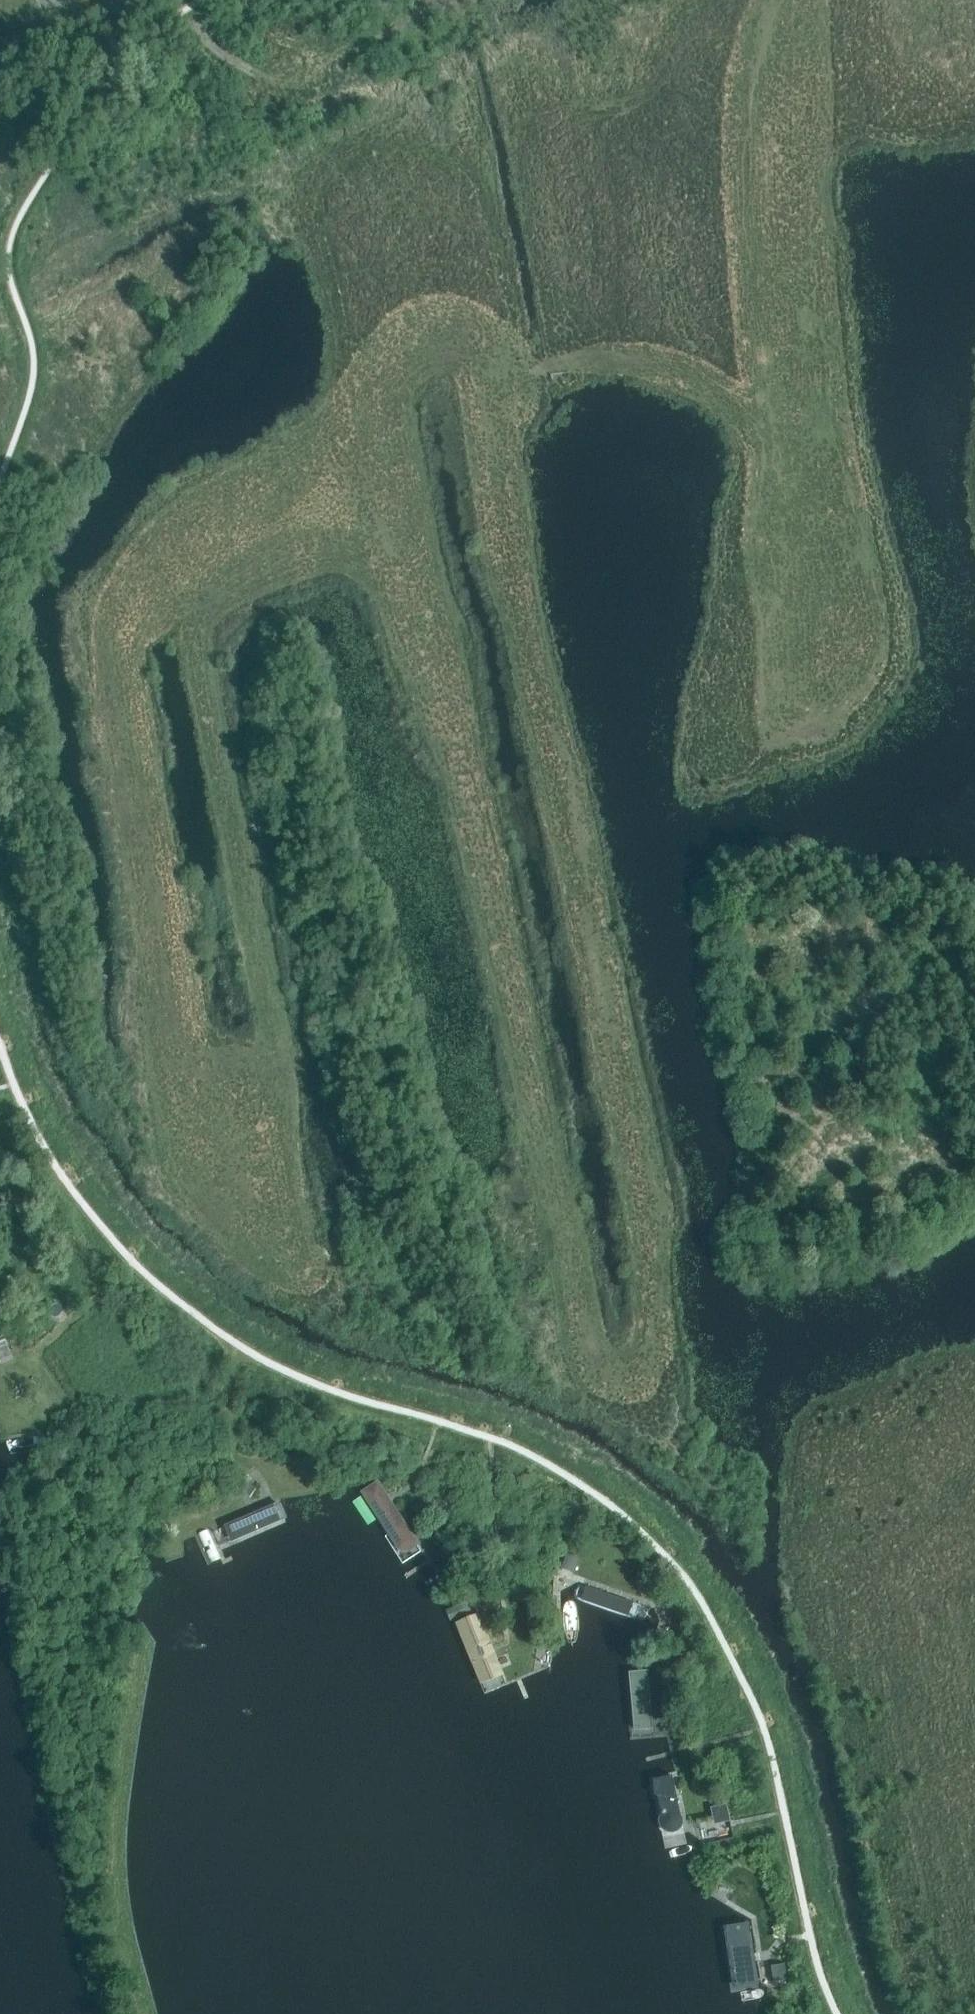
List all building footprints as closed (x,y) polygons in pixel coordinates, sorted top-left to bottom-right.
[(374,1490),(357,1501),(400,1568),(418,1556),(374,1490)] [(272,1511),(214,1531),(222,1552),(280,1533),(272,1511)] [(451,1528),(444,1518),(432,1526),(439,1536),(451,1528)] [(578,1561),(566,1557),(563,1567),(575,1570),(578,1561)] [(574,1600),(643,1620),(648,1616),(651,1609),(648,1602),(580,1581),(571,1586),(569,1591),(574,1600)] [(476,1625),(456,1633),(483,1698),(503,1690),(476,1625)] [(542,1649),(548,1649),(552,1646),(553,1641),(550,1636),(544,1636),(540,1639),(539,1644),(542,1649)] [(633,1734),(665,1733),(664,1668),(632,1668),(633,1734)] [(671,1779),(648,1786),(663,1840),(687,1833),(671,1779)] [(724,1806),(710,1809),(713,1825),(728,1822),(724,1806)] [(756,1915),(735,1919),(743,1968),(764,1965),(756,1915)] [(785,1959),(775,1961),(778,1977),(788,1975),(785,1959)]
